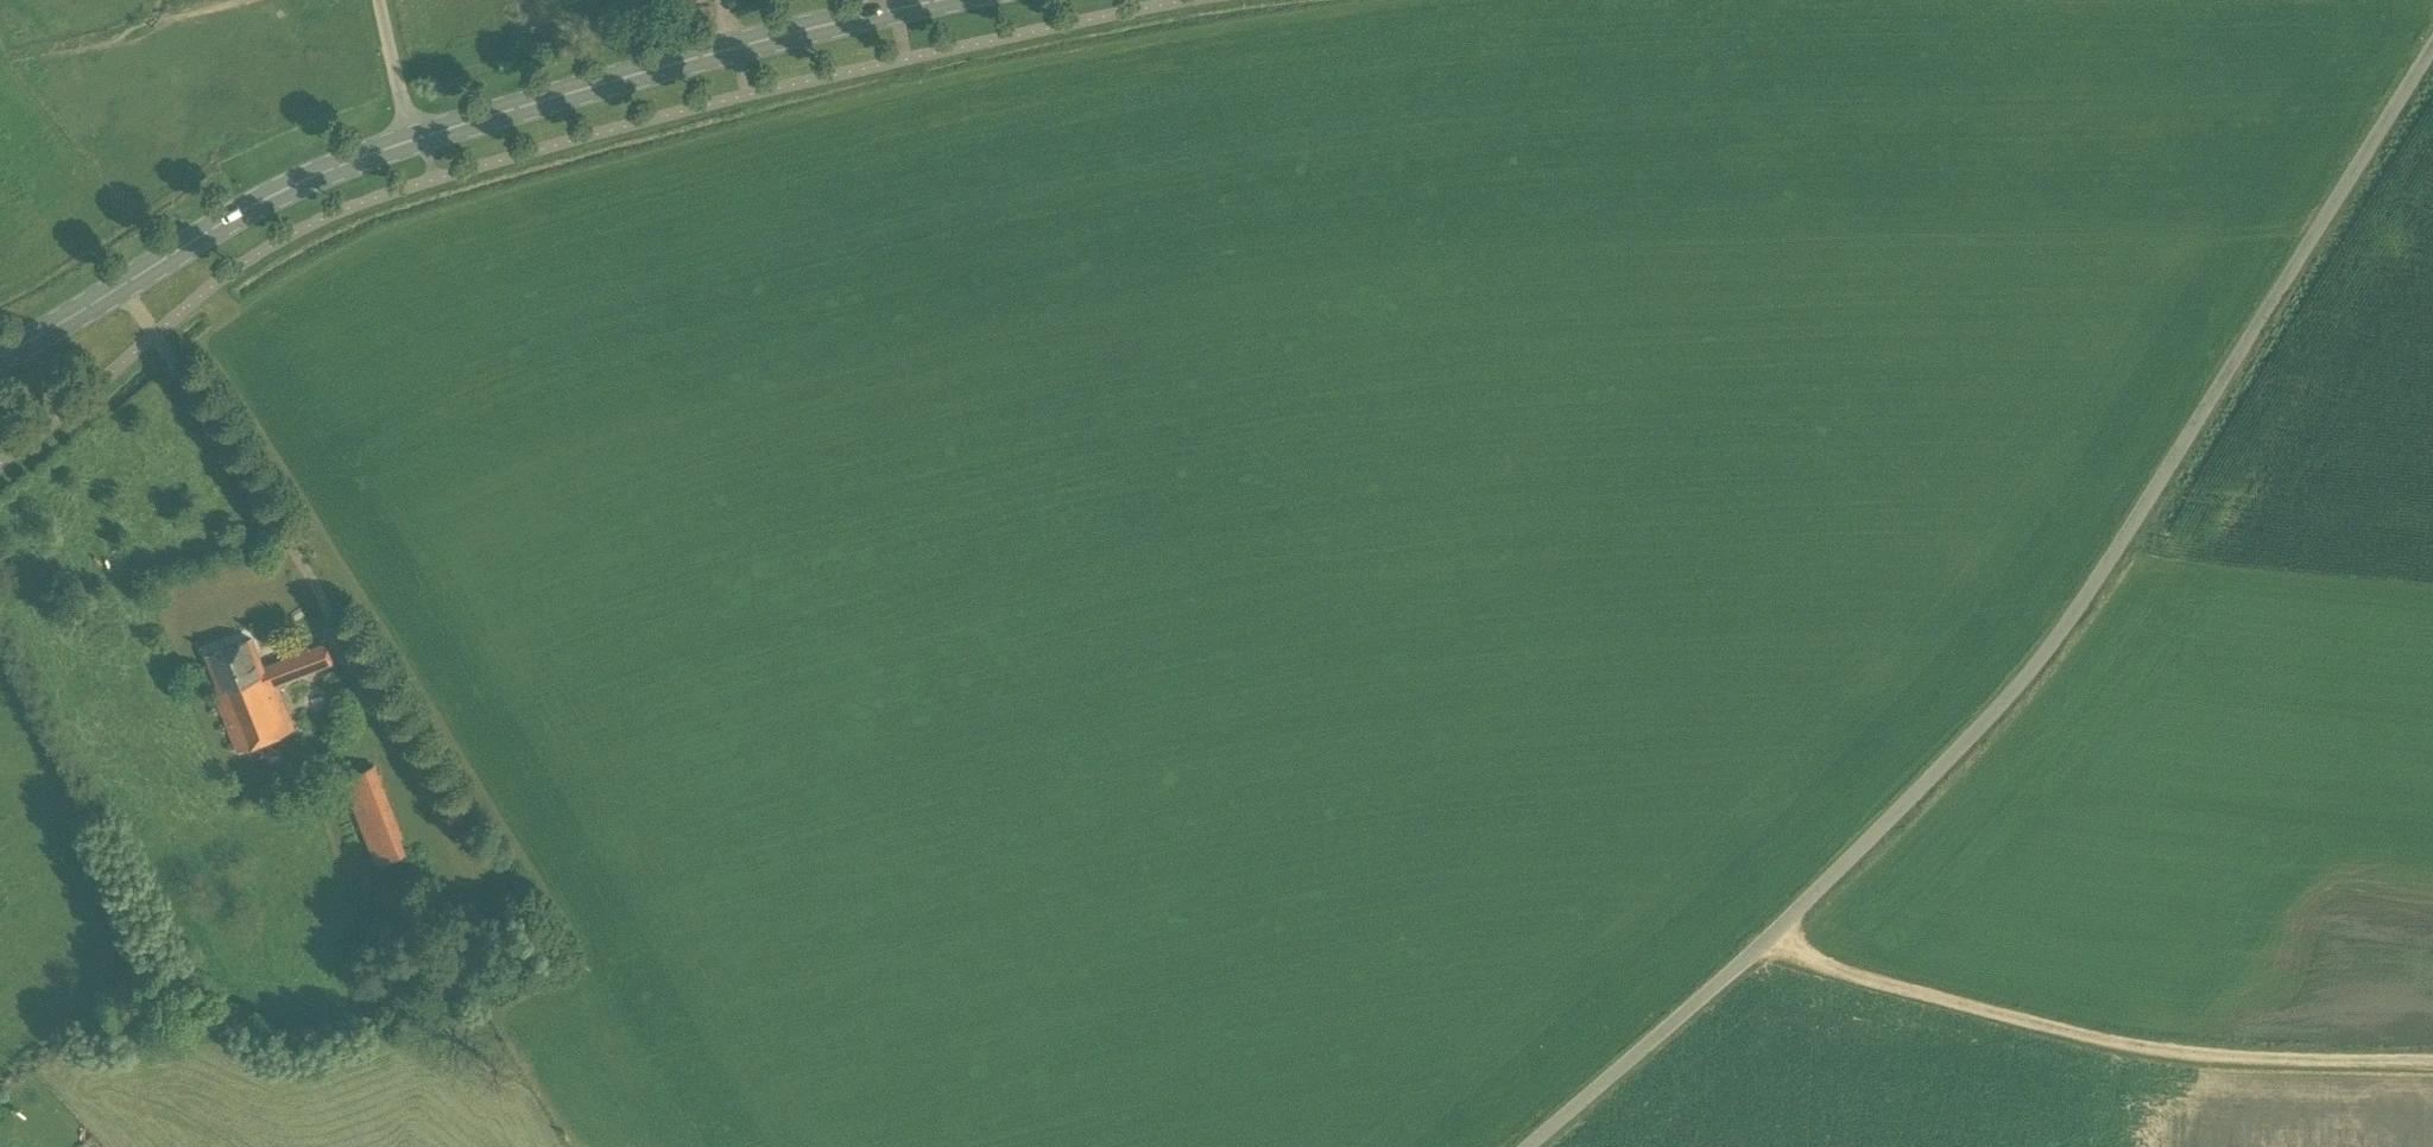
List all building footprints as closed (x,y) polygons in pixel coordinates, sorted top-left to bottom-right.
[(264,666),(253,637),(209,654),(223,689),(217,691),(239,750),(296,728),(278,683),(335,661),(327,642),(264,666)] [(375,764),(343,776),(350,794),(382,782),(375,764)] [(376,864),(407,852),(402,838),(371,850),(376,864)]
